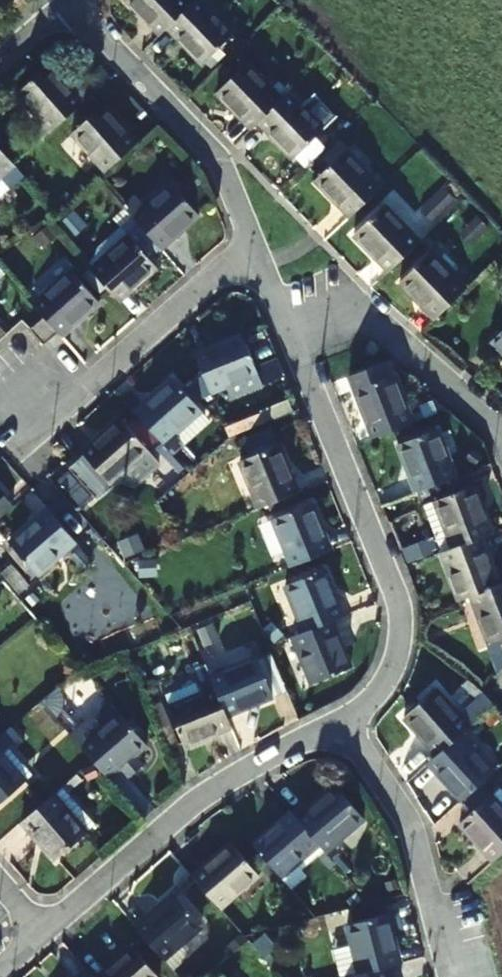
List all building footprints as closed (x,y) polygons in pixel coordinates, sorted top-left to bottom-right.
[(192,4),(188,0),(129,0),(161,34),(168,27),(192,4)] [(168,27),(203,63),(233,33),(201,0),(196,0),(192,4),(168,27)] [(259,121),(283,98),(248,63),(218,92),(252,128),(259,121)] [(72,90),(49,65),(17,92),(40,118),(32,124),(45,137),(63,120),(94,92),(83,80),(72,90)] [(139,142),(94,92),(63,120),(108,170),(138,143),(139,142)] [(289,92),(283,98),(259,121),(295,157),(324,128),(289,92)] [(0,149),(0,194),(22,174),(14,164),(0,149)] [(381,186),(345,150),(315,179),(350,215),(381,186)] [(202,180),(194,173),(182,184),(189,193),(202,180)] [(132,217),(140,225),(157,245),(160,249),(199,213),(171,183),(132,217)] [(420,241),(385,205),(354,234),(390,270),(420,241)] [(157,245),(140,225),(129,234),(122,226),(100,245),(92,257),(86,263),(119,300),(157,266),(146,254),(157,245)] [(465,288),(430,253),(400,281),(435,317),(465,288)] [(36,307),(44,316),(58,331),(62,335),(99,300),(71,269),(33,303),(36,307)] [(58,331),(44,316),(31,328),(45,343),(56,332),(58,331)] [(492,341),(501,351),(501,332),(492,341)] [(258,373),(242,334),(196,352),(211,391),(258,373)] [(195,398),(209,394),(203,374),(189,378),(195,398)] [(412,422),(393,374),(355,390),(374,437),(412,422)] [(202,409),(174,379),(135,413),(163,444),(202,409)] [(264,421),(260,412),(224,427),(228,436),(264,421)] [(148,450),(120,418),(82,453),(110,484),(148,450)] [(457,477),(438,429),(399,444),(418,492),(457,477)] [(298,492),(278,445),(240,461),(259,509),(298,492)] [(443,551),(481,537),(492,532),(474,486),(426,504),(443,551)] [(331,550),(312,503),(273,519),(291,566),(331,550)] [(72,536),(47,508),(9,542),(36,574),(75,539),(72,536)] [(481,537),(443,551),(441,552),(460,600),(471,595),(499,585),(481,537)] [(90,560),(79,548),(71,554),(82,567),(90,560)] [(285,584),(304,632),(332,620),(343,616),(324,569),(285,584)] [(471,595),(490,643),(501,638),(501,584),(499,585),(471,595)] [(332,620),(304,632),(293,636),(311,682),(350,667),(332,620)] [(256,657),(211,676),(226,715),(272,696),(256,657)] [(226,715),(211,676),(197,682),(201,694),(169,707),(184,746),(231,727),(226,715)] [(404,717),(438,754),(459,735),(495,702),(484,690),(457,713),(435,689),(404,717)] [(147,744),(119,712),(79,746),(92,760),(108,778),(147,744)] [(11,725),(0,735),(0,801),(34,773),(11,745),(20,737),(11,725)] [(494,772),(459,735),(438,754),(428,762),(462,800),(494,772)] [(98,824),(65,784),(21,821),(55,860),(98,824)] [(303,801),(291,811),(319,843),(325,851),(363,818),(336,786),(309,809),(303,801)] [(460,823),(494,860),(501,853),(501,786),(460,823)] [(319,843),(291,811),(253,844),(280,877),(319,843)] [(258,873),(231,842),(191,877),(218,908),(258,873)] [(201,925),(173,894),(135,927),(162,958),(201,925)] [(348,924),(359,974),(388,966),(400,963),(387,915),(348,924)] [(97,976),(157,976),(132,947),(97,976)] [(359,974),(347,976),(348,976),(391,976),(388,966),(359,974)]
